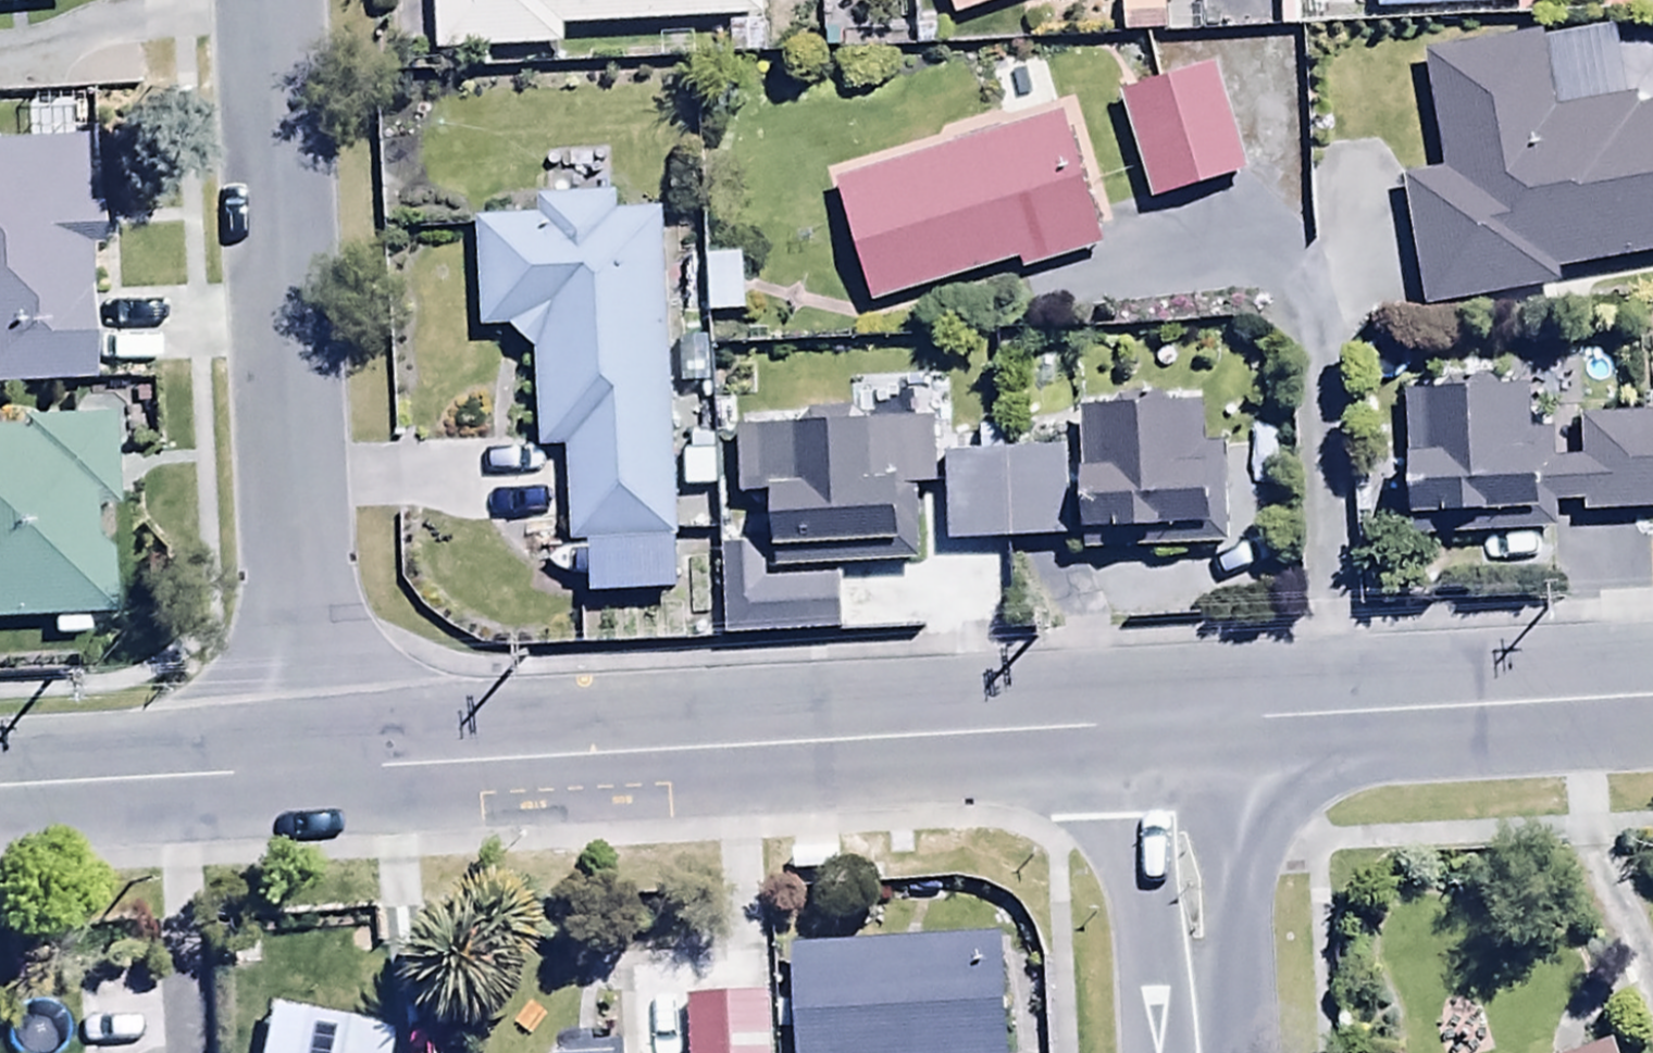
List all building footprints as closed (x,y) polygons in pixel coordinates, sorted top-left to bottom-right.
[(77,2),(77,0),(0,0),(0,11),(77,2)] [(440,58),(568,55),(568,35),(767,30),(767,0),(439,0),(440,58)] [(958,26),(1037,0),(949,0),(958,26)] [(1536,0),(1384,0),(1385,17),(1536,11),(1536,0)] [(1625,106),(1612,30),(1428,64),(1449,181),(1409,189),(1433,320),(1565,296),(1561,278),(1652,262),(1652,118),(1645,119),(1642,103),(1625,106)] [(1218,73),(1122,102),(1154,211),(1251,183),(1218,73)] [(0,146),(0,392),(95,388),(90,251),(102,251),(100,211),(84,211),(80,104),(28,106),(29,145),(0,146)] [(1061,121),(836,189),(877,313),(1025,269),(1028,279),(1102,256),(1061,121)] [(543,224),(481,227),(484,338),(516,337),(540,359),(545,456),(569,455),(574,555),(683,550),(667,214),(620,217),(620,199),(542,203),(543,224)] [(745,263),(709,263),(710,323),(746,323),(745,263)] [(1534,399),(1409,402),(1415,548),(1561,543),(1560,512),(1585,511),(1586,522),(1652,520),(1652,424),(1583,427),(1585,470),(1561,471),(1560,442),(1536,443),(1534,399)] [(1194,421),(1086,426),(1092,548),(1220,541),(1215,445),(1195,446),(1194,421)] [(113,623),(110,549),(99,550),(98,514),(116,513),(112,422),(25,426),(25,435),(0,436),(0,628),(113,623)] [(810,437),(779,438),(782,578),(927,575),(925,467),(898,468),(897,423),(810,424),(810,437)] [(947,463),(951,553),(1077,547),(1073,457),(947,463)] [(796,960),(802,1052),(1013,1052),(1007,948),(796,960)] [(690,1009),(692,1052),(774,1052),(771,1005),(690,1009)] [(265,1052),(397,1052),(398,1048),(273,1020),(265,1052)]
